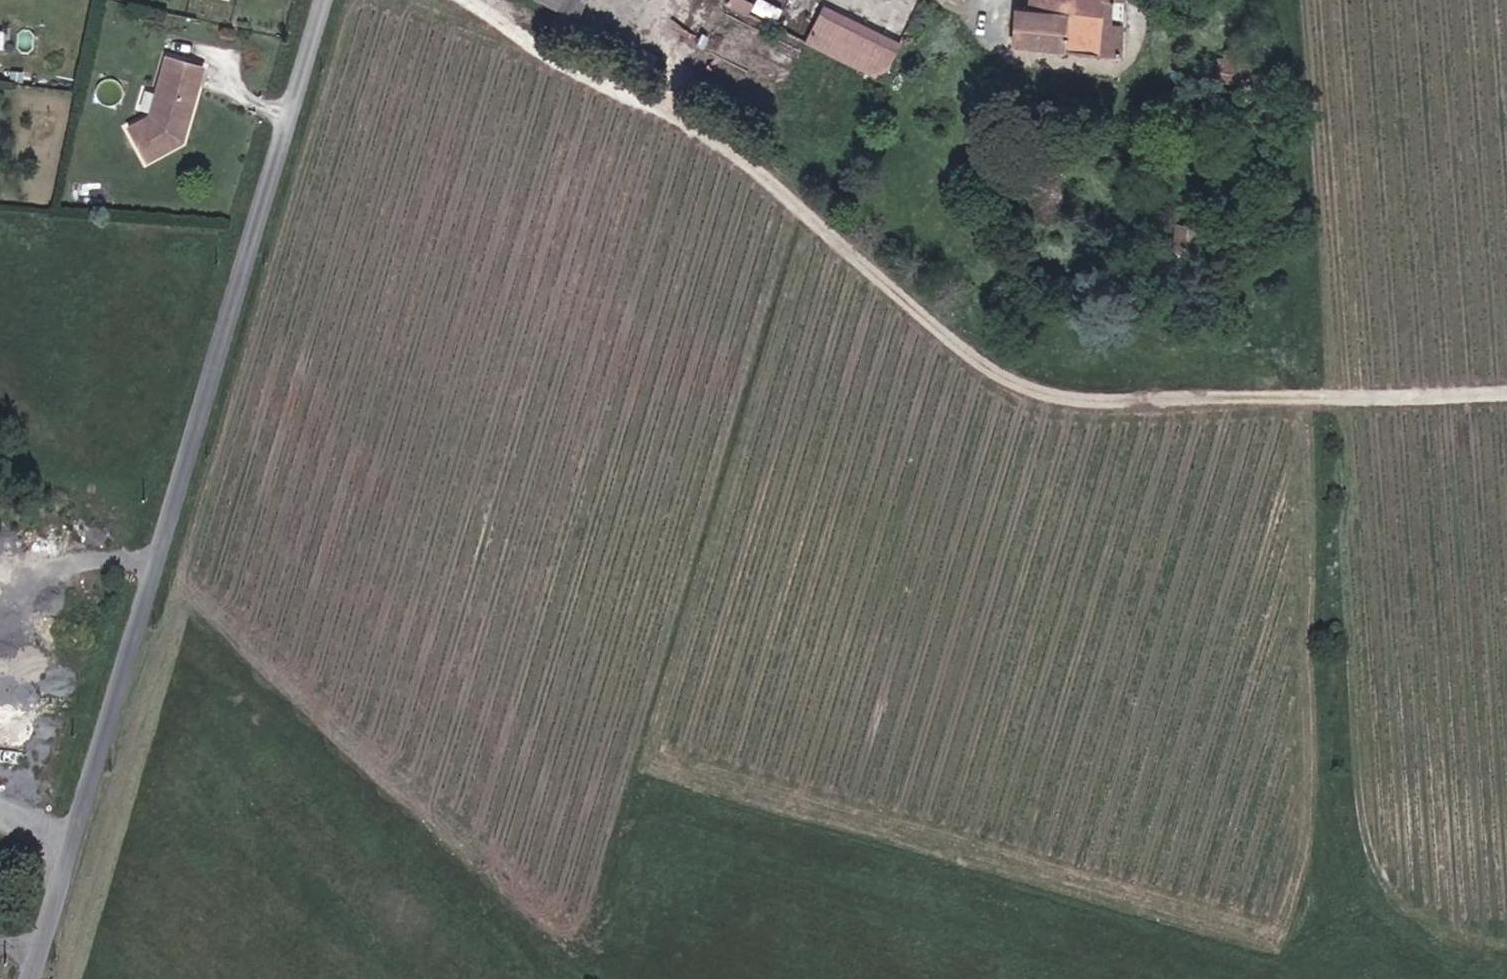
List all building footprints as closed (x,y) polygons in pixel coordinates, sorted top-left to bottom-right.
[(901,39),(827,0),(739,0),(881,77),(901,39)] [(1126,0),(1029,0),(1028,11),(1016,9),(1011,45),(1120,53),(1126,0)] [(167,60),(171,40),(161,38),(157,58),(167,60)] [(187,103),(198,45),(171,40),(167,60),(157,58),(149,99),(129,113),(150,144),(184,121),(185,112),(181,111),(183,102),(187,103)]
